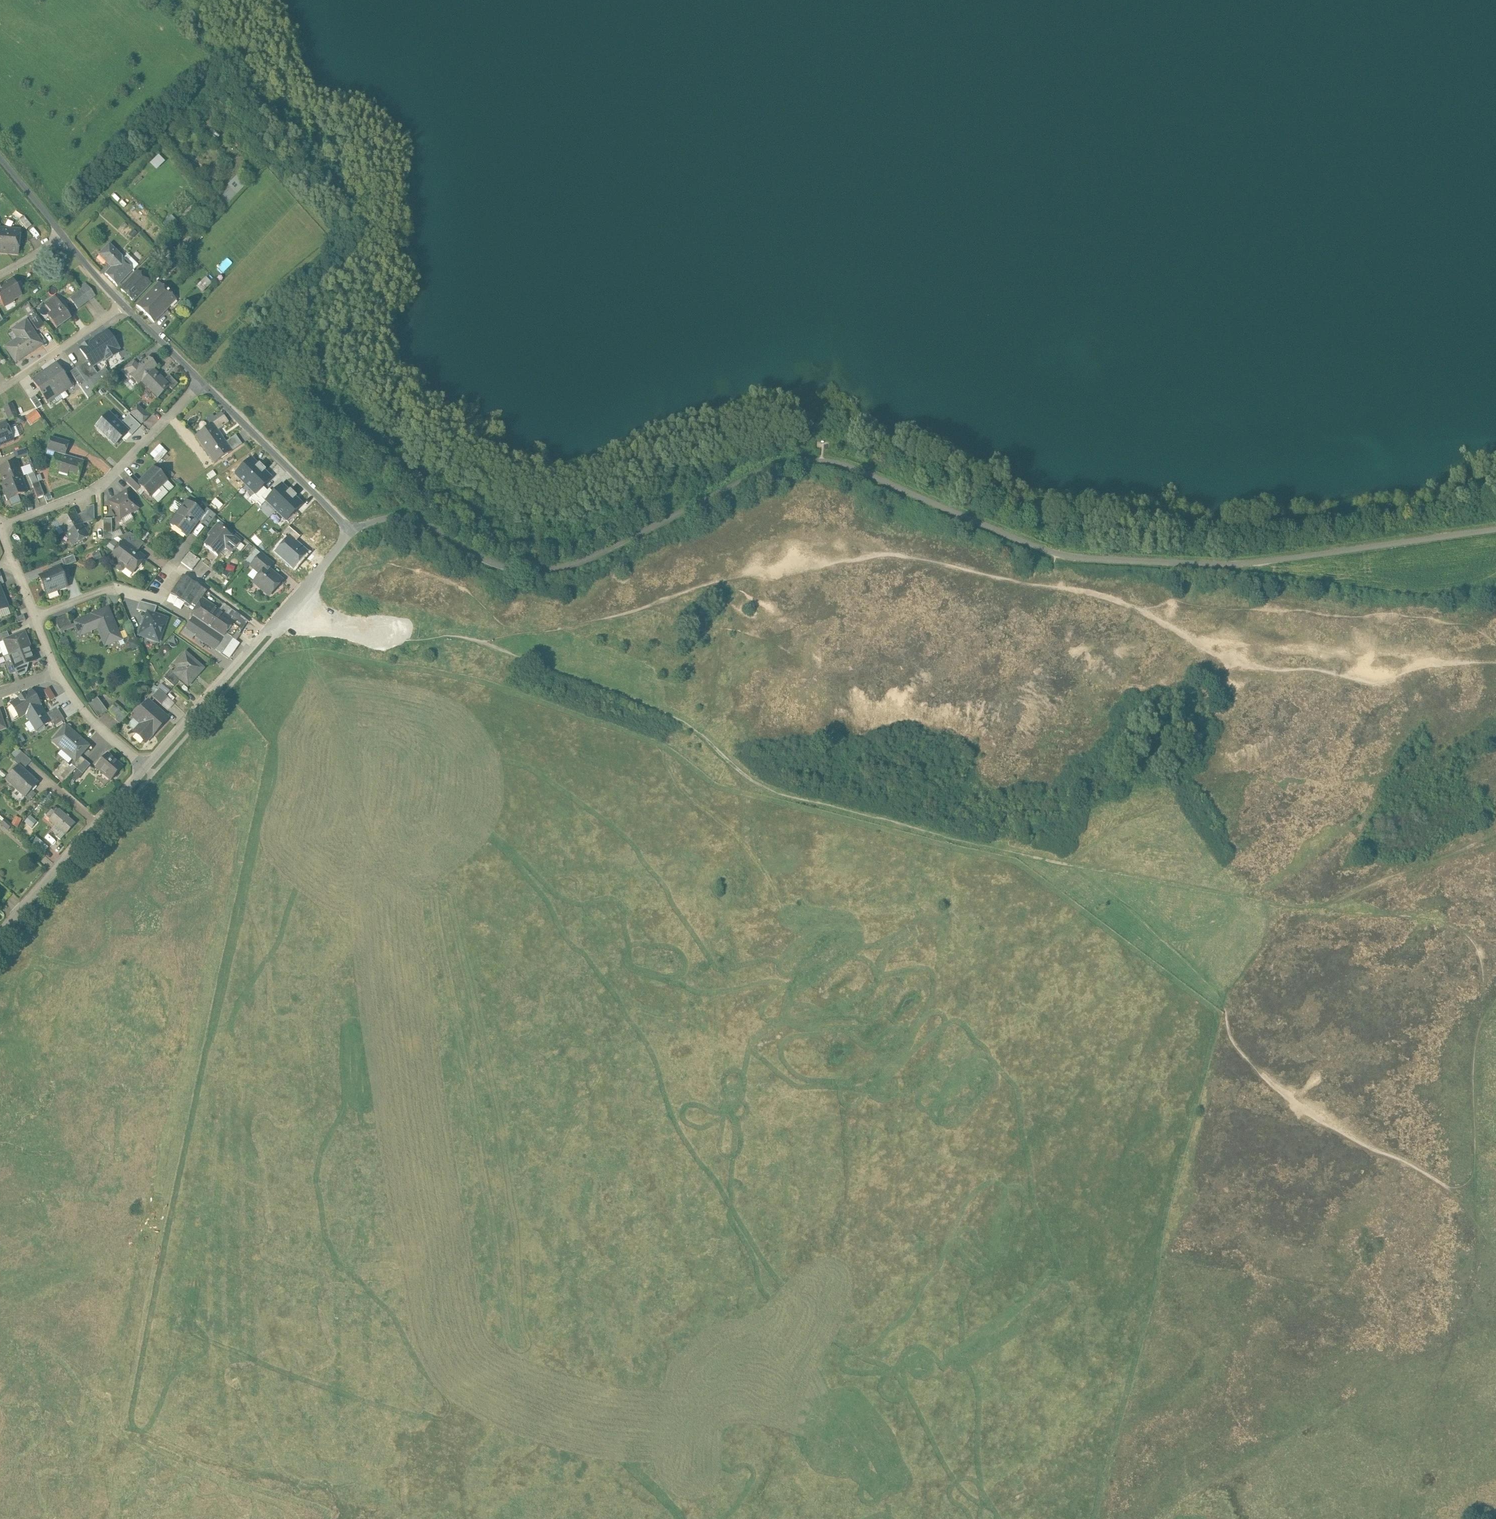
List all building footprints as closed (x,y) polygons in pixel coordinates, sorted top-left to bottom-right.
[(238,173),(228,184),(230,186),(219,198),(226,205),(247,182),(238,173)] [(31,226),(24,217),(19,220),(27,230),(31,226)] [(0,230),(0,253),(18,254),(20,231),(0,230)] [(132,272),(120,259),(121,258),(109,245),(98,255),(112,269),(106,275),(117,286),(132,272)] [(149,284),(136,272),(131,278),(137,283),(133,287),(140,294),(149,284)] [(197,285),(203,291),(213,282),(207,275),(197,285)] [(131,278),(120,289),(133,302),(140,294),(133,287),(137,283),(131,278)] [(4,286),(3,285),(0,286),(0,301),(4,307),(14,301),(13,300),(21,295),(12,281),(4,286)] [(175,299),(158,283),(150,291),(167,308),(175,299)] [(95,296),(88,286),(82,291),(89,301),(95,296)] [(89,301),(82,291),(71,299),(79,308),(89,301)] [(150,291),(136,305),(153,322),(167,308),(150,291)] [(71,318),(55,297),(45,304),(52,313),(48,316),(57,328),(71,318)] [(44,325),(36,314),(29,318),(37,330),(44,325)] [(23,335),(6,347),(16,361),(42,344),(26,320),(13,330),(18,327),(23,335)] [(112,338),(107,331),(89,342),(82,346),(83,347),(80,349),(88,360),(92,367),(93,366),(104,359),(106,361),(119,352),(118,350),(119,349),(117,345),(117,342),(115,339),(112,338)] [(138,367),(129,376),(130,377),(138,386),(138,385),(141,383),(153,370),(154,370),(157,367),(148,358),(138,367)] [(88,360),(76,368),(86,383),(98,374),(93,366),(92,367),(88,360)] [(133,361),(121,371),(128,378),(130,377),(129,376),(138,367),(133,361)] [(73,386),(57,363),(44,371),(60,394),(73,386)] [(86,383),(76,368),(70,372),(80,387),(86,383)] [(154,370),(153,370),(141,383),(138,385),(149,396),(151,393),(157,399),(169,387),(170,387),(164,381),(154,370)] [(60,394),(44,371),(32,380),(48,403),(60,394)] [(178,385),(169,376),(164,381),(170,387),(169,387),(172,390),(178,385)] [(42,405),(35,396),(30,399),(37,409),(42,405)] [(12,404),(3,407),(9,421),(18,417),(12,404)] [(149,416),(138,406),(131,414),(141,424),(149,416)] [(35,409),(25,417),(31,425),(41,417),(35,409)] [(121,425),(110,414),(96,428),(113,445),(126,432),(127,431),(121,425)] [(211,416),(206,419),(210,425),(212,423),(213,424),(215,422),(211,416)] [(215,422),(213,424),(218,431),(229,423),(224,416),(215,422)] [(127,431),(126,432),(130,436),(136,430),(126,419),(121,425),(127,431)] [(0,424),(0,447),(14,441),(6,421),(0,424)] [(210,425),(195,436),(205,450),(222,437),(218,431),(213,424),(212,423),(210,425)] [(236,435),(226,442),(232,451),(242,444),(236,435)] [(222,437),(205,450),(215,463),(232,451),(226,442),(222,437)] [(69,443),(51,438),(47,451),(55,453),(65,456),(69,443)] [(159,443),(150,454),(159,462),(169,452),(159,443)] [(26,447),(13,452),(16,459),(28,454),(26,447)] [(65,456),(55,453),(49,473),(78,482),(84,462),(65,456)] [(251,459),(235,476),(245,487),(262,469),(251,459)] [(22,463),(24,470),(31,467),(29,460),(22,463)] [(0,467),(0,469),(6,483),(4,483),(4,484),(5,484),(21,477),(23,477),(17,461),(0,467)] [(139,482),(137,484),(140,488),(151,498),(167,481),(153,467),(139,482)] [(262,469),(245,487),(256,497),(272,479),(262,469)] [(195,474),(184,480),(188,486),(199,479),(195,474)] [(133,476),(126,483),(136,492),(140,488),(137,484),(139,482),(133,476)] [(9,499),(18,495),(26,492),(27,490),(26,487),(25,486),(21,477),(5,484),(4,484),(3,484),(8,499),(9,499)] [(39,482),(32,485),(37,498),(44,496),(39,482)] [(282,485),(265,503),(276,513),(293,495),(282,485)] [(127,491),(109,502),(121,520),(138,509),(127,491)] [(18,495),(9,499),(11,504),(20,500),(18,495)] [(293,495),(276,513),(287,523),(304,505),(293,495)] [(186,501),(169,524),(186,536),(198,520),(203,513),(186,501)] [(87,511),(80,515),(77,516),(82,524),(94,520),(94,506),(87,507),(87,511)] [(216,516),(207,508),(203,513),(198,520),(208,527),(216,516)] [(74,510),(56,520),(65,534),(82,524),(77,516),(74,510)] [(112,519),(103,519),(103,534),(112,534),(112,519)] [(82,524),(65,534),(72,547),(89,537),(82,524)] [(240,543),(217,524),(209,533),(212,536),(205,545),(218,556),(224,548),(231,554),(240,543)] [(287,538),(274,552),(294,570),(309,553),(296,541),(300,537),(289,528),(283,535),(287,538)] [(138,539),(130,533),(117,538),(123,542),(123,541),(132,548),(138,539)] [(132,548),(123,541),(123,542),(111,557),(119,563),(116,566),(117,569),(119,571),(122,571),(125,568),(132,573),(145,558),(132,548)] [(256,549),(246,561),(251,565),(256,559),(261,553),(256,549)] [(200,560),(189,552),(181,562),(192,570),(200,560)] [(273,564),(261,553),(256,559),(268,569),(273,564)] [(74,555),(61,560),(64,566),(76,561),(74,555)] [(268,569),(256,559),(251,565),(250,566),(260,574),(253,582),(269,596),(282,581),(268,569)] [(59,567),(50,571),(50,573),(39,578),(46,595),(67,586),(59,567)] [(206,591),(183,575),(171,594),(194,609),(202,598),(206,591)] [(219,610),(202,598),(194,609),(190,616),(192,618),(184,631),(229,662),(241,644),(232,638),(236,632),(230,628),(236,621),(232,618),(219,610)] [(137,610),(146,613),(147,612),(154,614),(156,607),(140,602),(137,610)] [(223,604),(219,610),(232,618),(236,613),(223,604)] [(121,639),(109,609),(75,622),(81,637),(80,633),(97,626),(104,646),(121,639)] [(154,614),(147,612),(146,613),(140,632),(145,634),(144,638),(154,641),(155,637),(160,639),(167,619),(154,614)] [(248,621),(236,613),(232,618),(236,621),(230,628),(236,632),(239,634),(248,621)] [(66,615),(55,619),(59,630),(71,626),(66,615)] [(0,635),(0,643),(4,641),(3,640),(9,638),(7,632),(0,635)] [(9,638),(3,640),(4,641),(9,655),(30,647),(24,632),(9,638)] [(128,643),(132,650),(139,646),(135,639),(128,643)] [(30,647),(9,655),(11,661),(14,669),(15,669),(36,661),(30,647)] [(185,654),(178,662),(181,665),(174,673),(173,674),(180,680),(188,687),(203,669),(185,654)] [(11,661),(5,663),(10,675),(17,672),(15,669),(14,669),(11,661)] [(174,673),(171,671),(164,679),(174,687),(180,680),(173,674),(174,673)] [(50,686),(44,689),(50,699),(55,697),(50,686)] [(168,698),(159,689),(152,697),(161,706),(168,698)] [(32,690),(10,704),(19,718),(40,705),(41,705),(32,690)] [(98,718),(106,712),(97,697),(88,703),(98,718)] [(167,719),(148,701),(134,717),(141,724),(133,732),(145,743),(152,734),(153,735),(167,719)] [(128,715),(114,703),(106,712),(120,724),(128,715)] [(40,705),(25,715),(35,731),(50,722),(51,721),(46,714),(40,705)] [(57,707),(46,714),(51,721),(50,722),(53,727),(64,720),(58,710),(59,709),(58,708),(57,708),(57,707)] [(89,746),(66,725),(52,740),(63,750),(65,748),(73,756),(71,757),(75,761),(80,756),(89,746)] [(21,752),(14,761),(18,765),(23,769),(31,760),(21,752)] [(122,767),(107,754),(96,767),(111,780),(122,767)] [(80,756),(75,761),(72,764),(76,768),(77,769),(85,760),(80,756)] [(85,760),(77,769),(82,774),(90,765),(85,760)] [(64,761),(53,774),(63,783),(76,768),(72,764),(70,766),(64,761)] [(23,769),(18,765),(5,780),(25,798),(38,783),(23,769)] [(52,810),(47,816),(50,819),(56,813),(52,810)] [(74,823),(59,810),(56,813),(50,819),(49,821),(65,835),(74,823)] [(31,814),(25,821),(31,827),(37,821),(31,814)] [(15,815),(11,823),(17,826),(21,818),(15,815)] [(48,847),(39,839),(36,844),(45,852),(48,847)]
